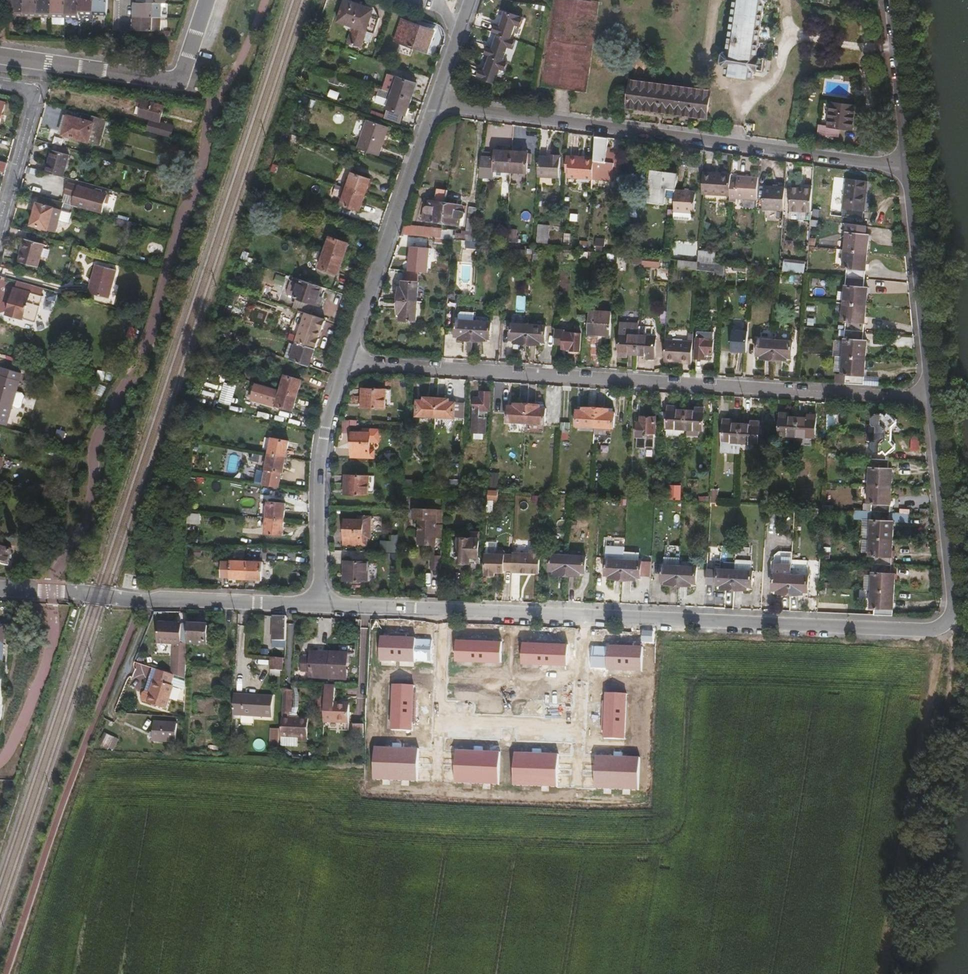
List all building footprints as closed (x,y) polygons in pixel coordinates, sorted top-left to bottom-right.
[(22,0),(8,0),(8,20),(22,20),(22,0)] [(36,0),(22,0),(22,20),(36,21),(36,0)] [(50,0),(36,0),(36,21),(49,21),(50,0)] [(64,0),(50,0),(49,21),(63,22),(64,0)] [(78,0),(64,0),(63,22),(77,23),(77,19),(78,0)] [(93,0),(78,0),(77,19),(92,20),(93,0)] [(106,0),(93,0),(92,20),(105,20),(106,0)] [(134,8),(160,9),(164,9),(164,0),(135,0),(134,8)] [(380,17),(373,14),(375,9),(348,0),(346,0),(340,21),(345,24),(346,26),(354,30),(349,42),(362,47),(364,39),(368,31),(374,33),(375,33),(380,17)] [(600,0),(598,0),(553,0),(541,85),(588,92),(600,0)] [(764,59),(757,58),(765,5),(769,1),(770,0),(737,0),(729,52),(725,52),(723,55),(723,62),(725,64),(727,65),(726,73),(753,77),(755,68),(763,69),(764,59)] [(159,22),(160,9),(134,8),(130,8),(130,21),(159,22)] [(511,37),(516,24),(520,25),(523,17),(506,11),(501,24),(496,22),(493,31),(511,37)] [(433,41),(437,30),(403,19),(396,40),(429,51),(433,41)] [(159,37),(159,22),(130,21),(130,36),(159,37)] [(371,42),(374,33),(368,31),(364,39),(371,42)] [(504,59),(507,47),(512,47),(515,38),(511,37),(493,31),(493,32),(497,33),(493,46),(488,45),(485,53),(504,59)] [(495,82),(500,68),(504,69),(508,60),(504,59),(485,53),(485,54),(489,56),(485,68),(480,67),(477,76),(495,82)] [(413,99),(417,86),(418,83),(399,76),(394,93),(413,99)] [(707,116),(710,89),(632,79),(628,106),(707,116)] [(407,115),(413,99),(394,93),(381,88),(376,102),(389,106),(388,108),(407,115)] [(161,120),(165,105),(139,97),(137,105),(142,106),(139,117),(151,120),(148,132),(171,139),(174,124),(161,120)] [(849,127),(852,102),(830,100),(829,119),(828,124),(816,123),(815,130),(836,133),(836,126),(849,127)] [(99,145),(106,120),(93,117),(92,121),(69,114),(63,135),(73,137),(98,145),(99,145)] [(378,155),(390,126),(369,118),(357,146),(378,155)] [(287,141),(290,133),(282,131),(280,139),(287,141)] [(620,177),(622,159),(615,159),(615,153),(607,152),(609,137),(596,135),(593,158),(592,178),(611,181),(612,180),(612,176),(620,177)] [(65,175),(71,155),(71,153),(70,152),(54,148),(48,170),(65,175)] [(510,171),(511,150),(504,150),(496,149),(496,157),(482,156),(480,176),(494,177),(495,171),(510,171)] [(528,172),(529,152),(511,150),(510,171),(527,172),(528,172)] [(559,177),(560,166),(560,156),(559,155),(560,154),(550,153),(549,154),(549,156),(539,155),(537,176),(559,177)] [(592,178),(593,158),(585,158),(578,158),(578,155),(570,154),(569,171),(569,176),(592,178)] [(9,161),(0,159),(0,167),(6,168),(9,161)] [(675,188),(677,178),(677,173),(652,169),(651,170),(649,175),(648,184),(650,184),(648,200),(664,202),(665,202),(667,186),(675,188)] [(366,195),(371,178),(353,172),(347,189),(366,195)] [(730,196),(731,178),(731,174),(721,173),(719,174),(715,174),(713,173),(703,172),(702,194),(730,196)] [(757,200),(758,176),(738,175),(737,176),(737,179),(731,178),(730,196),(730,201),(736,201),(737,201),(737,199),(757,200)] [(864,219),(867,191),(869,182),(868,182),(848,179),(847,180),(842,216),(862,219),(864,219)] [(109,203),(111,194),(69,182),(66,192),(76,195),(74,204),(104,213),(107,202),(109,203)] [(784,210),(785,196),(786,187),(765,186),(764,186),(762,209),(784,210)] [(812,219),(814,191),(801,190),(802,186),(793,186),(791,217),(801,218),(812,219)] [(360,210),(366,195),(347,189),(342,203),(342,204),(360,210)] [(444,222),(447,203),(449,191),(438,189),(436,201),(426,201),(423,220),(444,222)] [(695,212),(696,191),(678,190),(675,190),(674,211),(690,213),(694,213),(695,212)] [(60,218),(63,209),(65,202),(41,195),(33,223),(57,230),(60,218)] [(463,225),(465,205),(457,204),(447,203),(444,222),(463,225)] [(473,242),(476,213),(477,205),(469,204),(468,205),(465,241),(473,242)] [(70,221),(72,212),(63,209),(60,218),(70,221)] [(690,217),(690,213),(674,211),(674,219),(687,219),(690,217)] [(867,250),(869,234),(865,233),(866,225),(848,223),(846,248),(867,250)] [(548,243),(549,225),(539,224),(538,225),(537,243),(548,243)] [(419,237),(419,228),(405,226),(402,236),(419,237)] [(441,239),(443,229),(421,227),(419,228),(419,237),(426,237),(435,238),(441,239)] [(455,240),(456,231),(443,229),(441,239),(449,239),(455,240)] [(344,259),(350,242),(330,235),(329,236),(324,252),(344,259)] [(39,266),(43,251),(45,243),(27,238),(20,260),(39,266)] [(602,250),(604,240),(597,239),(595,249),(602,250)] [(865,277),(867,250),(846,248),(844,268),(847,269),(847,275),(865,277)] [(339,274),(344,259),(324,252),(319,267),(339,274)] [(717,264),(717,253),(701,252),(700,253),(699,262),(717,264)] [(644,265),(645,257),(635,256),(635,265),(644,265)] [(660,266),(660,258),(645,257),(644,265),(660,266)] [(805,271),(806,260),(785,259),(784,260),(784,269),(805,271)] [(699,269),(699,262),(688,261),(688,268),(699,269)] [(716,271),(717,264),(699,262),(699,269),(699,270),(716,272),(716,271)] [(110,298),(118,270),(97,264),(90,292),(94,293),(110,298)] [(867,304),(869,285),(865,285),(865,277),(847,275),(845,303),(852,303),(867,304)] [(319,296),(323,287),(300,279),(294,297),(320,306),(323,297),(319,296)] [(417,301),(418,281),(404,281),(403,282),(403,285),(400,285),(399,293),(400,300),(417,301)] [(37,321),(45,295),(16,286),(9,313),(37,321)] [(416,321),(417,301),(400,300),(398,316),(401,316),(401,320),(416,321)] [(865,331),(867,304),(852,303),(845,303),(843,321),(846,322),(846,329),(865,331)] [(611,335),(612,319),(613,309),(590,307),(589,333),(611,335)] [(323,329),(326,321),(324,320),(325,319),(299,310),(290,339),(298,342),(315,348),(316,347),(317,347),(320,338),(318,339),(321,329),(323,329)] [(474,321),(474,312),(463,312),(460,314),(460,320),(474,321)] [(473,342),(474,321),(460,320),(458,320),(457,336),(461,337),(461,341),(473,342)] [(490,338),(491,324),(491,322),(474,321),(473,342),(486,343),(486,342),(487,338),(490,338)] [(527,344),(528,325),(512,324),(511,324),(511,339),(515,340),(515,343),(516,343),(527,344)] [(639,354),(639,336),(640,325),(622,324),(620,355),(628,355),(628,353),(639,354)] [(545,341),(546,327),(545,326),(528,325),(527,344),(539,345),(540,341),(544,342),(545,341)] [(578,351),(579,331),(567,330),(555,329),(554,343),(563,344),(563,348),(571,349),(571,351),(572,351),(578,351)] [(748,351),(750,329),(734,329),(733,330),(732,351),(748,351)] [(866,358),(868,340),(867,339),(864,339),(865,331),(846,329),(844,356),(866,358)] [(714,348),(715,332),(704,331),(699,331),(698,332),(697,346),(697,356),(697,358),(704,358),(705,358),(705,354),(706,353),(713,353),(714,348)] [(656,356),(657,337),(639,336),(639,354),(647,354),(648,356),(655,357),(656,356)] [(775,359),(776,340),(759,339),(757,355),(763,355),(763,358),(775,359)] [(692,363),(694,342),(688,341),(667,340),(666,359),(683,360),(684,363),(692,363)] [(792,356),(794,341),(793,341),(776,340),(775,359),(786,360),(787,359),(787,356),(792,356)] [(310,365),(316,348),(315,348),(298,342),(297,345),(295,353),(288,351),(286,358),(307,365),(310,365)] [(295,353),(297,345),(291,343),(288,351),(295,353)] [(842,371),(844,356),(836,355),(835,371),(842,371)] [(865,376),(866,358),(844,356),(842,371),(842,374),(847,374),(846,383),(864,384),(865,376)] [(22,372),(1,366),(0,371),(0,402),(13,406),(22,372)] [(846,383),(847,374),(842,374),(838,374),(838,382),(846,383)] [(299,394),(303,380),(286,375),(282,389),(299,394)] [(879,385),(879,376),(876,376),(865,376),(864,384),(879,385)] [(299,394),(282,389),(256,382),(252,398),(294,410),(299,394)] [(385,408),(386,388),(364,387),(363,388),(363,407),(363,408),(384,409),(385,408)] [(489,410),(490,401),(490,392),(481,391),(481,399),(475,398),(474,399),(473,434),(484,434),(484,433),(485,418),(479,417),(479,411),(489,411),(489,410)] [(435,416),(437,397),(426,396),(425,397),(424,400),(419,399),(418,400),(417,401),(417,415),(435,416)] [(455,417),(456,402),(449,402),(449,398),(437,397),(435,416),(454,418),(455,417)] [(526,422),(527,403),(515,403),(514,406),(509,406),(508,406),(507,421),(526,422)] [(545,423),(546,410),(546,408),(540,408),(540,404),(527,403),(526,422),(545,423)] [(686,428),(687,410),(683,409),(675,409),(675,407),(669,406),(668,407),(667,427),(686,428)] [(596,426),(597,407),(584,407),(584,409),(578,409),(577,411),(576,424),(577,425),(596,426)] [(615,426),(616,412),(609,411),(609,408),(597,407),(596,426),(613,427),(615,427),(615,426)] [(703,429),(704,412),(704,408),(697,408),(696,410),(687,410),(686,428),(694,429),(702,429),(703,429)] [(798,436),(798,417),(788,417),(788,415),(786,414),(781,414),(780,415),(779,435),(780,435),(798,436)] [(892,429),(896,426),(897,419),(892,414),(879,414),(873,418),(873,421),(873,425),(874,426),(866,426),(865,433),(891,434),(892,429)] [(816,433),(817,416),(809,416),(808,418),(805,418),(798,417),(798,436),(814,438),(815,437),(816,433)] [(656,436),(656,429),(657,417),(642,417),(642,422),(638,422),(638,447),(646,447),(647,446),(655,446),(655,437),(656,436)] [(740,442),(741,424),(732,423),(732,422),(724,421),(723,441),(740,442)] [(759,442),(760,424),(759,423),(753,423),(751,425),(741,424),(740,442),(757,443),(758,443),(759,442)] [(370,456),(371,432),(353,432),(352,456),(360,456),(370,456)] [(895,443),(891,440),(891,434),(865,433),(865,439),(873,440),(873,441),(872,442),(871,444),(871,447),(876,452),(890,453),(894,449),(895,443)] [(286,456),(289,441),(272,438),(272,439),(269,452),(286,456)] [(740,453),(740,442),(723,441),(722,452),(740,453)] [(283,472),(286,456),(269,452),(266,466),(266,468),(263,484),(279,486),(282,472),(283,472)] [(891,486),(892,468),(888,468),(888,460),(870,459),(869,485),(891,486)] [(368,495),(369,477),(345,475),(345,494),(368,495)] [(669,482),(668,497),(681,498),(682,483),(669,482)] [(889,512),(891,486),(869,485),(868,504),(871,504),(870,511),(889,512)] [(718,504),(718,489),(711,489),(710,503),(718,504)] [(285,519),(286,503),(269,502),(268,517),(285,519)] [(437,524),(438,509),(415,508),(414,519),(419,519),(418,545),(432,545),(436,545),(436,537),(443,537),(443,524),(437,524)] [(891,538),(892,520),(889,519),(889,512),(870,511),(869,537),(891,538)] [(372,530),(373,516),(359,515),(359,520),(364,520),(364,537),(368,537),(368,539),(372,539),(372,530)] [(284,534),(285,519),(268,517),(266,533),(284,534)] [(364,537),(364,520),(359,520),(346,519),(345,520),(344,544),(367,545),(368,544),(368,539),(368,537),(364,537)] [(479,558),(480,539),(460,538),(450,537),(449,538),(447,562),(476,564),(476,561),(474,559),(475,558),(479,558)] [(890,563),(891,538),(869,537),(868,555),(871,555),(870,562),(890,563)] [(380,549),(393,550),(394,540),(380,539),(380,549)] [(10,546),(0,543),(0,562),(5,564),(10,546)] [(752,584),(752,569),(750,568),(750,550),(748,550),(748,545),(735,545),(733,568),(733,576),(732,587),(746,588),(746,584),(752,584)] [(512,570),(513,554),(505,554),(505,552),(503,550),(498,550),(496,552),(496,554),(486,554),(486,572),(487,572),(487,576),(495,576),(495,571),(499,571),(499,573),(505,573),(505,571),(512,570)] [(539,574),(539,550),(529,550),(529,554),(513,554),(512,570),(512,573),(539,574)] [(441,571),(442,555),(436,555),(431,555),(431,570),(441,571)] [(566,575),(567,556),(550,556),(549,557),(549,571),(554,571),(554,574),(566,575)] [(584,572),(584,557),(567,556),(566,575),(578,575),(578,572),(584,572)] [(678,565),(679,557),(665,557),(665,564),(678,565)] [(622,578),(623,559),(605,558),(604,574),(610,575),(610,578),(622,578)] [(366,580),(366,560),(344,559),(344,579),(365,581),(366,580)] [(640,575),(641,560),(623,559),(622,578),(634,579),(634,577),(640,576),(640,575)] [(246,578),(246,562),(221,561),(221,577),(246,578)] [(262,579),(263,562),(246,562),(246,578),(262,579)] [(893,590),(894,572),(889,572),(890,563),(870,562),(870,576),(869,589),(893,590)] [(789,592),(790,574),(790,563),(774,563),(774,573),(772,573),(772,588),(777,588),(777,592),(789,592)] [(677,584),(678,565),(665,564),(663,564),(662,580),(663,581),(666,581),(666,584),(677,584)] [(695,581),(696,566),(678,565),(677,584),(690,585),(690,582),(694,582),(695,581)] [(733,576),(733,568),(717,567),(717,568),(706,568),(705,582),(722,582),(722,587),(732,587),(733,576)] [(806,590),(807,575),(790,574),(789,592),(801,593),(801,590),(805,590),(806,590)] [(869,589),(870,576),(862,576),(861,589),(869,589)] [(892,615),(893,590),(869,589),(868,608),(871,608),(870,614),(892,615)] [(287,634),(288,616),(271,615),(271,641),(275,641),(274,646),(281,646),(281,648),(286,649),(287,634)] [(187,640),(188,625),(159,624),(159,644),(170,644),(173,644),(179,645),(180,640),(187,640)] [(206,644),(207,625),(188,625),(187,640),(186,643),(206,644)] [(500,641),(455,640),(454,661),(500,663),(500,641)] [(567,643),(522,642),(521,663),(566,665),(567,643)] [(348,678),(349,652),(323,652),(323,658),(311,657),(303,657),(302,671),(310,671),(310,676),(348,678)] [(282,671),(283,658),(273,658),(272,658),(271,670),(282,671)] [(165,708),(173,686),(170,685),(174,675),(157,670),(153,680),(155,681),(148,702),(165,708)] [(347,723),(348,706),(333,705),(333,703),(334,685),(324,684),(322,722),(347,723)] [(413,685),(392,684),(390,729),(411,730),(413,685)] [(291,713),(293,690),(284,690),(283,698),(282,713),(283,713),(291,713)] [(626,693),(604,693),(603,738),(624,738),(626,693)] [(272,718),(273,697),(257,696),(257,698),(233,697),(232,716),(262,717),(272,718)] [(306,742),(307,729),(307,719),(282,718),(281,737),(296,738),(296,741),(306,742)] [(278,748),(279,720),(270,720),(269,748),(278,748)] [(175,740),(175,722),(152,721),(151,739),(159,739),(175,740)] [(362,734),(363,725),(353,724),(352,734),(362,734)] [(113,749),(118,737),(105,732),(100,744),(113,749)] [(417,748),(373,746),(372,778),(416,781),(417,748)] [(499,751),(454,749),(453,782),(497,784),(499,751)] [(558,754),(514,752),(512,785),(556,787),(558,754)] [(639,757),(594,755),(593,787),(637,790),(639,757)]
